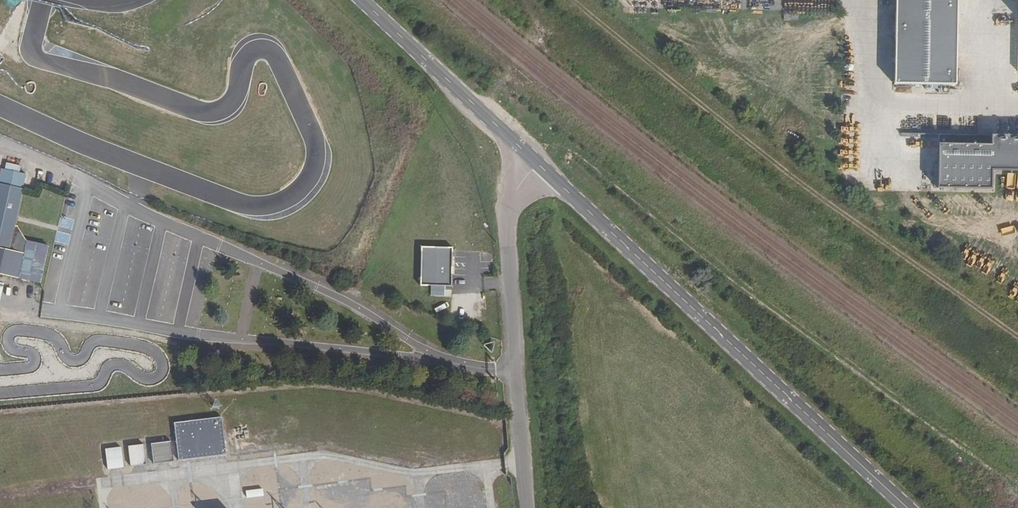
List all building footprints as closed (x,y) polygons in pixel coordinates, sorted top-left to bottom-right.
[(895,84),(956,85),(957,0),(895,0),(895,84)] [(938,135),(937,189),(991,190),(991,170),(1017,171),(1017,136),(938,135)] [(23,189),(25,177),(1,171),(0,174),(0,184),(23,189)] [(27,243),(18,227),(15,226),(23,189),(0,184),(0,275),(41,284),(49,247),(27,243)] [(420,242),(420,283),(459,283),(459,242),(420,242)] [(174,423),(179,461),(226,456),(221,418),(174,423)] [(151,444),(153,464),(174,462),(172,442),(151,444)] [(128,446),(131,467),(146,465),(144,445),(128,446)] [(105,448),(108,470),(124,468),(121,446),(105,448)] [(245,490),(246,497),(264,495),(263,488),(245,490)]
